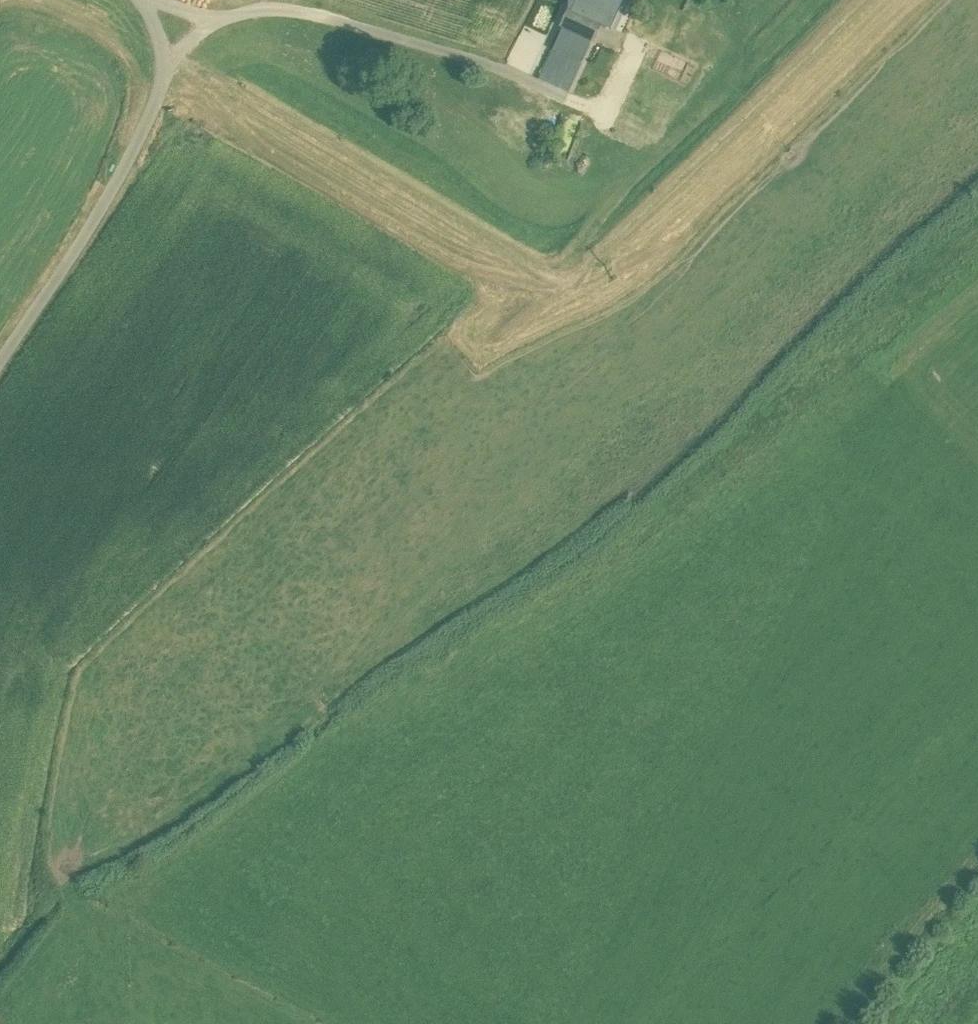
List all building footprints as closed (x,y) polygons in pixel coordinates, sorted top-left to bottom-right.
[(601,24),(601,23),(597,21),(599,17),(607,0),(575,0),(571,9),(568,8),(560,26),(564,28),(589,39),(593,41),(601,24)] [(642,65),(649,68),(653,60),(646,57),(642,65)]
